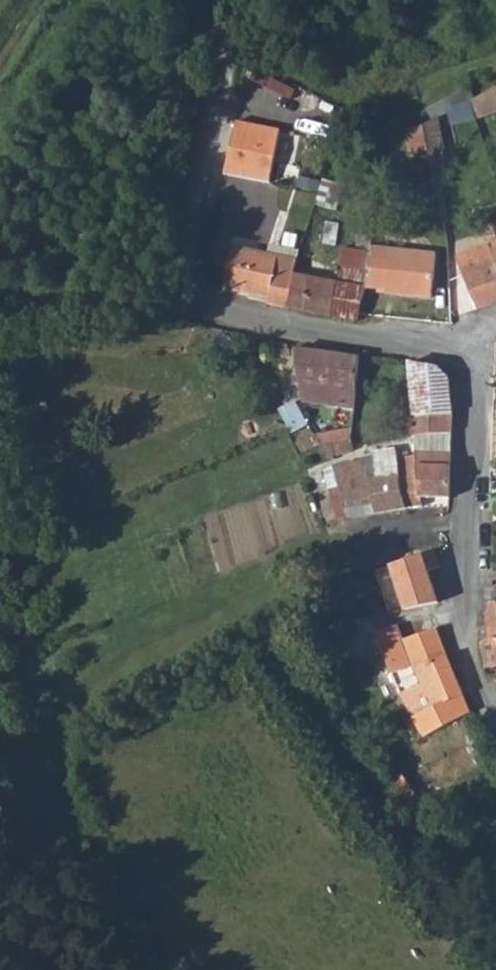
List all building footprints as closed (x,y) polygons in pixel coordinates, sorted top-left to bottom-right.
[(469,86),(428,106),(434,117),(475,98),(469,86)] [(495,112),(495,88),(473,95),(480,117),(495,112)] [(424,125),(428,143),(442,138),(438,119),(424,125)] [(280,131),(236,122),(225,175),(270,185),(280,131)] [(424,125),(407,128),(411,147),(428,143),(424,125)] [(429,148),(443,145),(442,138),(428,143),(429,148)] [(341,269),(338,286),(363,290),(364,287),(372,244),(373,239),(361,236),(357,253),(342,250),(339,268),(341,269)] [(492,247),(491,243),(467,251),(470,259),(459,263),(463,277),(465,276),(468,284),(470,283),(491,307),(495,305),(495,246),(492,247)] [(435,252),(372,244),(364,287),(395,291),(395,293),(428,298),(435,252)] [(268,297),(266,304),(286,308),(292,276),(297,255),(277,250),(275,259),(234,248),(225,290),(231,291),(231,290),(268,297)] [(335,285),(292,276),(286,308),(311,313),(327,316),(335,285)] [(363,290),(338,286),(335,285),(327,316),(355,322),(363,290)] [(302,401),(355,408),(357,385),(361,357),(295,350),(302,401)] [(409,363),(414,417),(453,416),(450,377),(435,367),(409,363)] [(297,405),(305,421),(320,449),(352,442),(355,408),(302,401),(297,405)] [(419,497),(449,499),(453,416),(414,417),(410,417),(411,428),(415,459),(399,462),(397,449),(376,452),(377,458),(331,467),(345,518),(420,506),(419,497)] [(390,565),(405,609),(421,604),(433,601),(439,599),(427,569),(440,564),(435,549),(390,565)] [(483,602),(483,611),(495,610),(495,600),(489,601),(483,602)] [(481,640),(487,669),(495,667),(495,668),(495,619),(486,621),(489,639),(481,640)] [(397,653),(407,649),(404,641),(398,628),(397,626),(375,634),(382,657),(385,656),(389,668),(400,664),(397,653)] [(437,630),(404,641),(407,649),(416,669),(448,656),(441,640),(437,630)] [(401,695),(409,716),(433,707),(463,695),(448,656),(416,669),(423,685),(401,695)] [(438,719),(442,728),(447,725),(470,714),(463,695),(433,707),(438,719)] [(415,730),(438,719),(433,707),(409,716),(415,730)]
